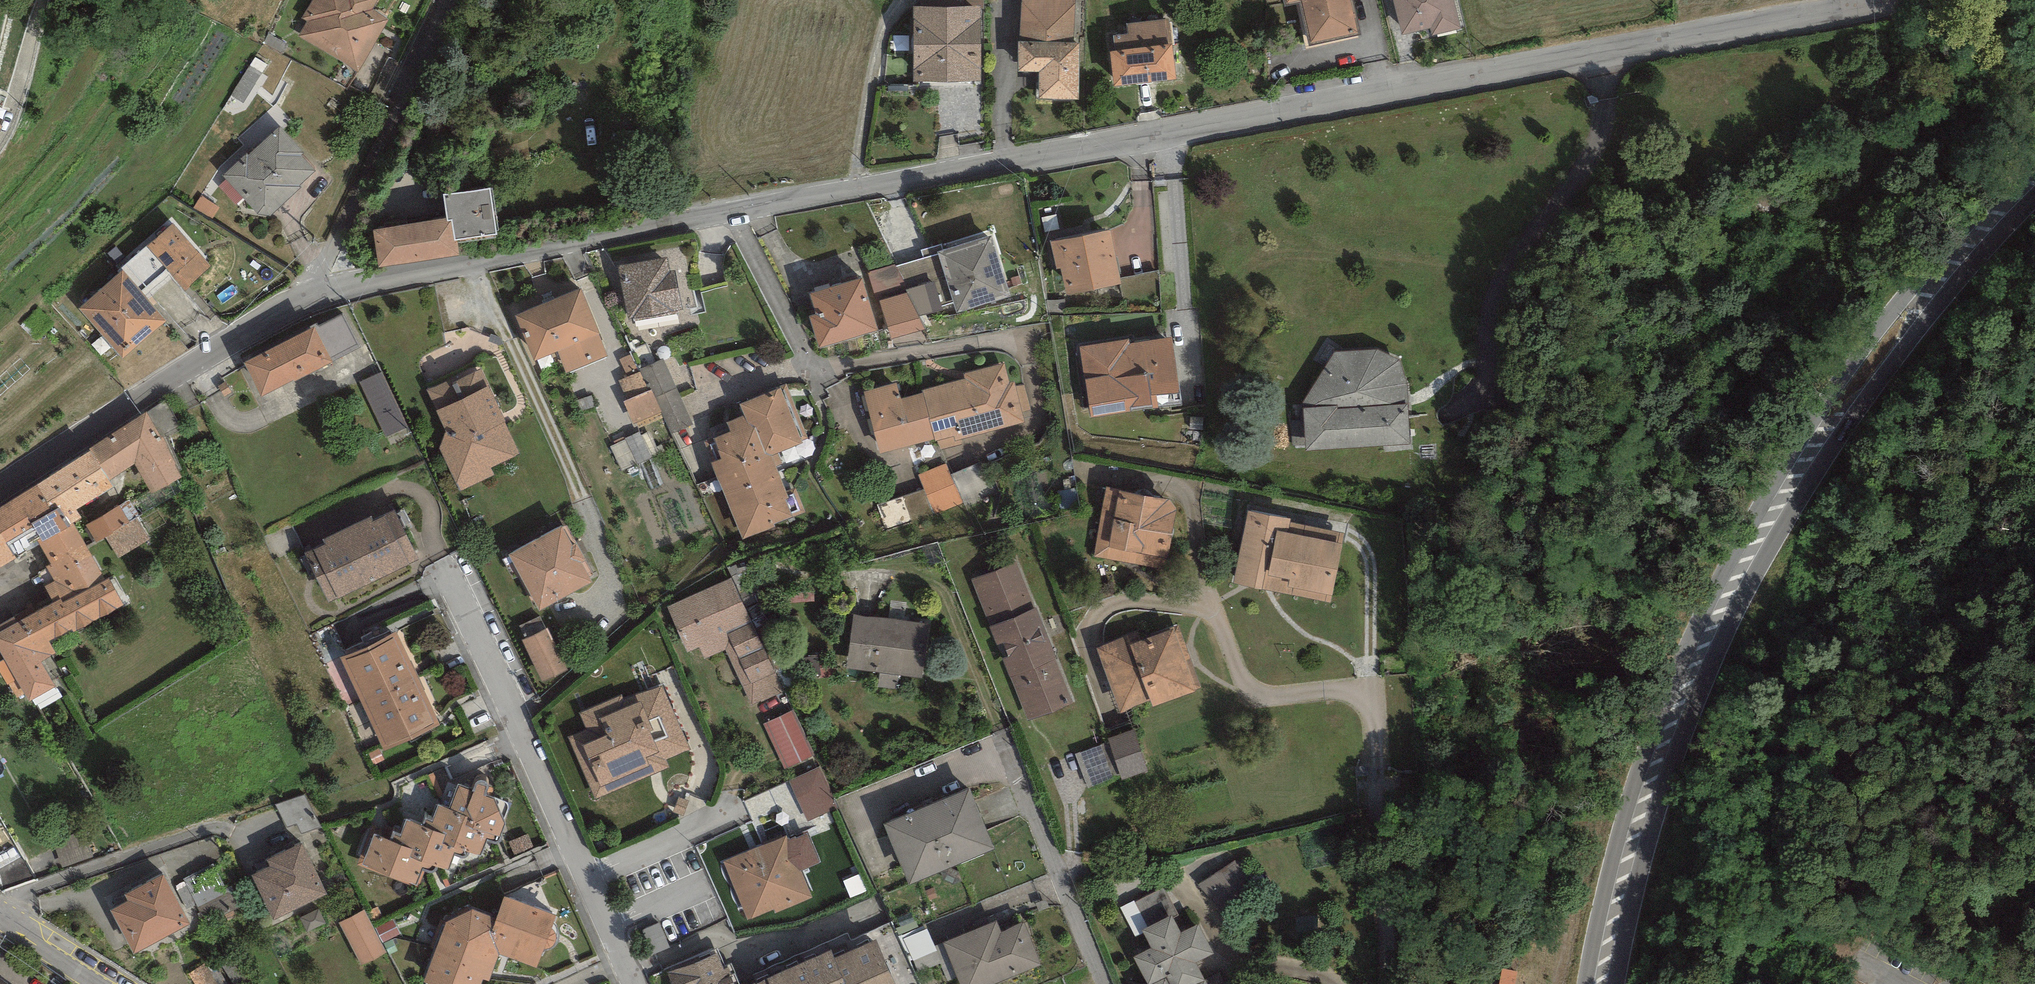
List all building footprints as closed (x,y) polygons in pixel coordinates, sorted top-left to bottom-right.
[(294,49),(358,78),(387,15),(355,0),(316,0),(294,49)] [(1018,38),(1072,41),(1075,0),(1020,0),(1018,38)] [(1359,20),(1356,0),(1301,0),(1307,29),(1359,20)] [(1403,42),(1462,25),(1455,0),(1391,0),(1403,42)] [(981,11),(914,11),(913,83),(981,83),(981,11)] [(1077,45),(1017,45),(1017,72),(1039,72),(1039,99),(1077,100),(1077,45)] [(1172,49),(1111,56),(1115,90),(1176,83),(1172,49)] [(274,128),(227,175),(268,216),(315,169),(274,128)] [(443,200),(446,225),(453,224),(456,246),(497,241),(492,196),(443,200)] [(174,223),(147,249),(186,290),(212,264),(174,223)] [(446,225),(373,236),(379,272),(458,260),(456,246),(453,224),(446,225)] [(1107,228),(1050,239),(1060,292),(1117,282),(1107,228)] [(989,234),(938,250),(956,307),(1007,291),(989,234)] [(809,277),(825,334),(881,319),(865,261),(809,277)] [(617,269),(623,316),(677,309),(671,262),(617,269)] [(79,316),(117,360),(160,323),(121,279),(79,316)] [(514,307),(534,352),(598,324),(578,279),(514,307)] [(920,326),(909,285),(881,292),(892,333),(920,326)] [(1080,338),(1091,400),(1180,385),(1168,322),(1080,338)] [(245,359),(262,392),(332,356),(315,323),(245,359)] [(1318,345),(1319,391),(1404,389),(1404,343),(1318,345)] [(666,351),(645,359),(669,427),(691,420),(666,351)] [(870,396),(883,449),(1020,416),(1007,363),(870,396)] [(636,422),(661,416),(647,366),(622,372),(636,422)] [(362,376),(387,431),(407,422),(382,367),(362,376)] [(463,488),(523,457),(482,377),(421,408),(463,488)] [(778,378),(745,391),(769,453),(803,440),(778,378)] [(1308,403),(1311,446),(1404,439),(1401,396),(1308,403)] [(612,439),(620,465),(650,455),(642,430),(612,439)] [(756,433),(706,455),(740,532),(789,511),(756,433)] [(951,460),(920,468),(932,511),(962,503),(951,460)] [(1093,543),(1165,557),(1181,475),(1109,461),(1093,543)] [(105,532),(118,556),(152,537),(138,511),(131,515),(122,498),(85,518),(95,538),(105,532)] [(307,539),(333,597),(420,558),(393,500),(307,539)] [(1259,503),(1242,584),(1315,599),(1332,518),(1259,503)] [(562,518),(505,550),(537,605),(593,573),(562,518)] [(1018,560),(975,573),(987,613),(1030,600),(1018,560)] [(667,596),(689,653),(725,639),(750,700),(783,687),(736,569),(667,596)] [(862,605),(853,670),(920,679),(929,614),(862,605)] [(1041,607),(994,622),(1028,726),(1076,711),(1041,607)] [(1179,618),(1098,644),(1120,712),(1201,685),(1179,618)] [(544,625),(519,637),(539,679),(564,667),(544,625)] [(390,632),(339,656),(383,749),(434,725),(390,632)] [(568,716),(604,790),(685,751),(650,677),(568,716)] [(762,724),(786,770),(819,752),(795,707),(762,724)] [(1122,770),(1148,762),(1135,721),(1109,730),(1122,770)] [(361,854),(360,860),(420,882),(426,865),(427,856),(448,858),(455,839),(489,842),(506,795),(519,796),(485,783),(488,732),(473,773),(456,772),(449,791),(437,791),(430,809),(405,807),(398,824),(372,823),(361,854)] [(1095,777),(1119,768),(1107,737),(1083,746),(1095,777)] [(789,784),(809,825),(835,812),(815,772),(789,784)] [(887,807),(910,867),(991,836),(968,776),(887,807)] [(719,857),(746,914),(816,881),(789,824),(719,857)] [(301,834),(244,867),(274,920),(332,886),(301,834)] [(1201,883),(1225,907),(1255,878),(1231,854),(1201,883)] [(158,868),(102,901),(129,947),(186,914),(158,868)] [(449,896),(422,973),(454,983),(482,983),(497,942),(540,957),(559,902),(503,883),(493,911),(449,896)] [(958,983),(984,983),(1034,963),(1010,906),(938,937),(958,983)] [(355,907),(337,917),(366,966),(384,955),(355,907)] [(1186,914),(1137,935),(1158,983),(1216,983),(1186,914)] [(382,936),(399,930),(395,917),(378,922),(382,936)] [(644,924),(654,948),(669,941),(659,918),(644,924)] [(905,932),(912,953),(936,945),(928,923),(905,932)] [(845,940),(865,983),(886,983),(904,976),(881,924),(845,940)] [(773,967),(781,983),(854,983),(831,938),(773,967)] [(670,956),(682,983),(717,983),(727,980),(709,939),(670,956)] [(0,968),(0,983),(23,983),(0,968)] [(735,983),(770,983),(763,970),(735,983)]
